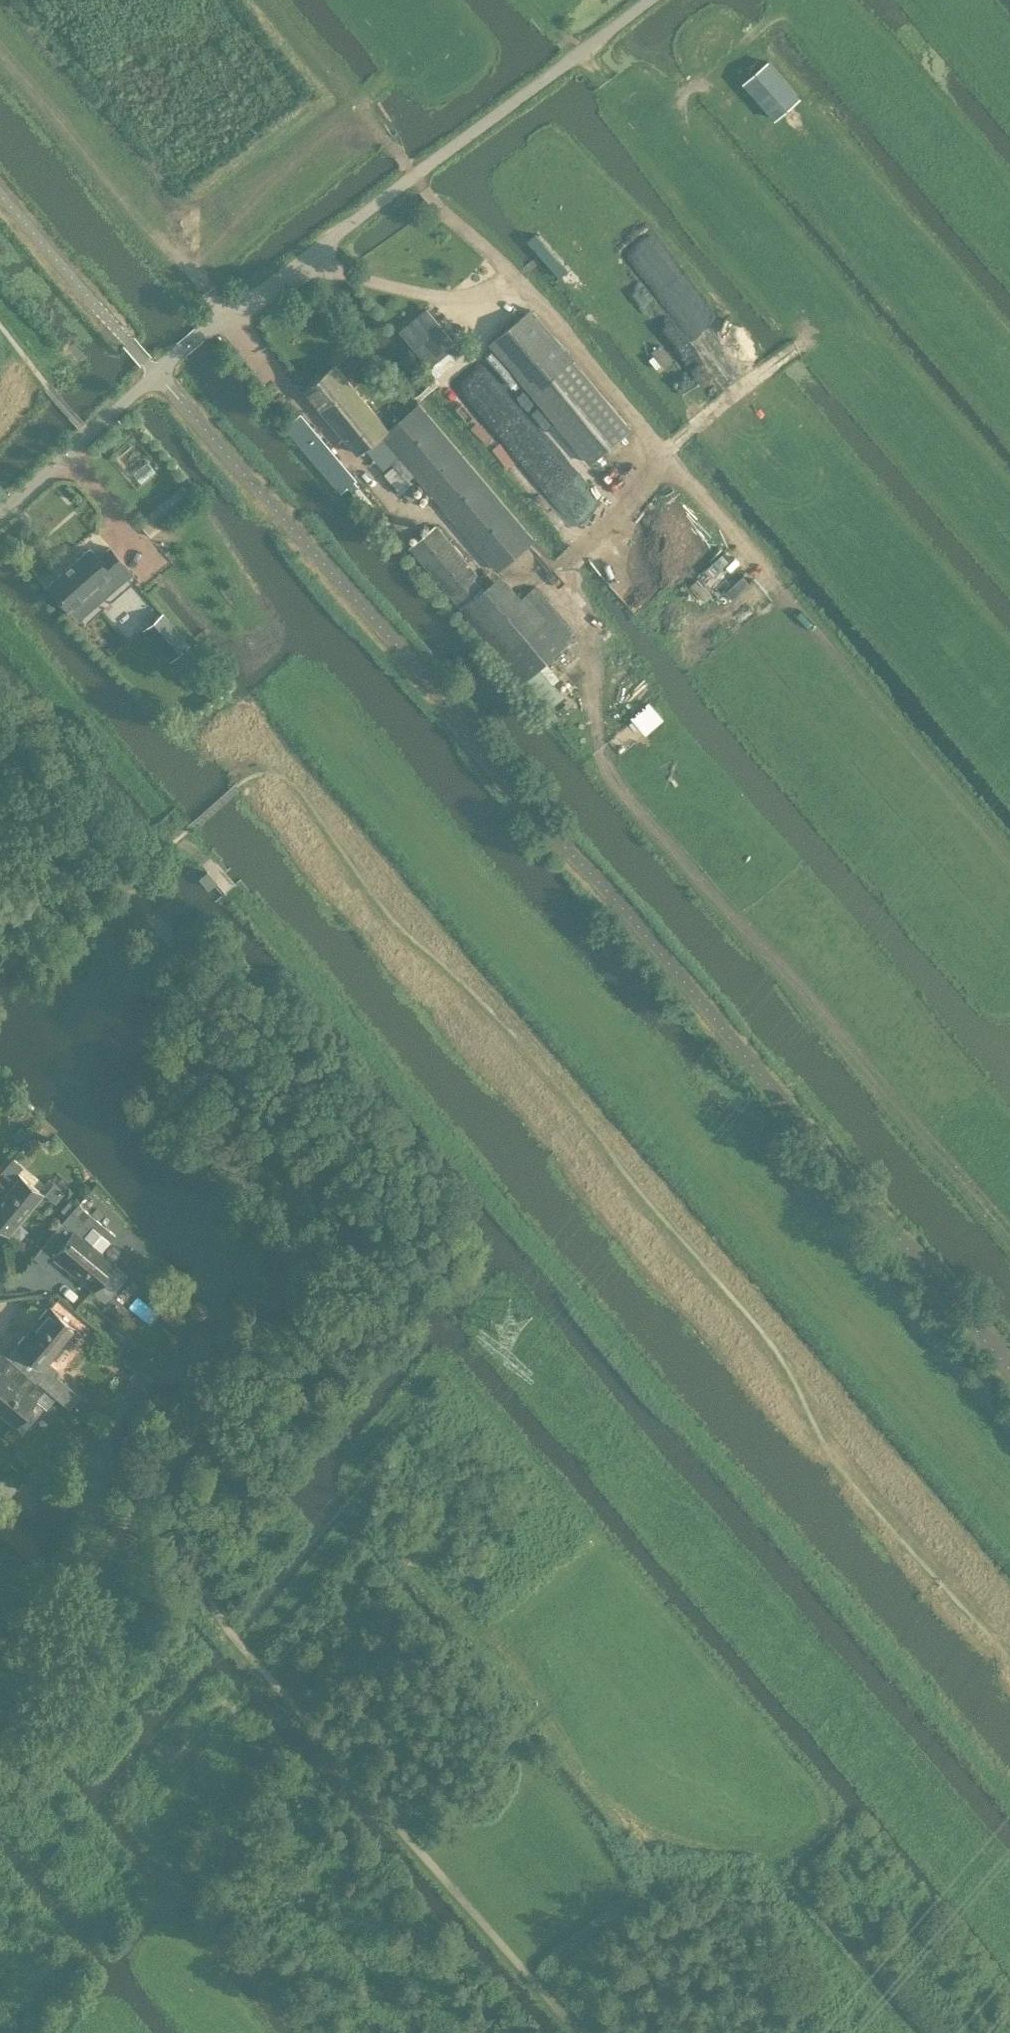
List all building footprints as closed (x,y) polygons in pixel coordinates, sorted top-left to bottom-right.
[(768,62),(744,83),(775,118),(799,97),(768,62)] [(424,306),(395,329),(426,363),(453,341),(424,306)] [(591,463),(631,429),(531,310),(490,344),(591,463)] [(336,364),(305,390),(359,454),(389,428),(336,364)] [(497,568),(532,539),(419,403),(384,433),(497,568)] [(318,432),(301,446),(304,449),(325,475),(326,475),(342,461),(318,432)] [(405,502),(425,485),(400,454),(380,471),(405,502)] [(182,485),(159,505),(169,515),(191,496),(182,485)] [(437,526),(412,548),(463,607),(461,609),(523,681),(549,710),(564,697),(539,667),(573,638),(577,634),(535,586),(531,590),(522,597),(502,574),(488,586),(485,588),(475,576),(478,574),(437,526)] [(98,600),(131,572),(109,547),(97,557),(88,547),(46,584),(67,608),(89,589),(98,600)] [(163,613),(144,629),(170,659),(189,642),(163,613)] [(208,887),(215,881),(207,871),(200,878),(208,887)] [(14,1134),(5,1144),(13,1152),(22,1141),(14,1134)] [(8,1233),(42,1193),(17,1172),(6,1163),(0,1170),(0,1226),(8,1233)] [(55,1202),(64,1191),(53,1182),(44,1193),(55,1202)] [(69,1199),(60,1210),(67,1215),(71,1210),(75,1205),(69,1199)] [(100,1252),(115,1234),(77,1202),(75,1205),(71,1210),(67,1215),(45,1241),(56,1250),(52,1254),(92,1288),(113,1263),(100,1252)] [(48,1359),(75,1327),(50,1306),(16,1346),(20,1350),(12,1360),(11,1361),(44,1388),(54,1398),(56,1396),(69,1408),(80,1394),(57,1375),(58,1373),(58,1371),(58,1370),(58,1369),(58,1368),(48,1359)] [(12,1360),(1,1351),(0,1353),(0,1412),(14,1424),(35,1399),(44,1388),(11,1361),(12,1360)] [(154,1355),(145,1358),(150,1371),(159,1368),(154,1355)] [(151,1377),(137,1366),(129,1375),(143,1386),(151,1377)] [(10,1450),(3,1458),(14,1467),(21,1459),(10,1450)]
